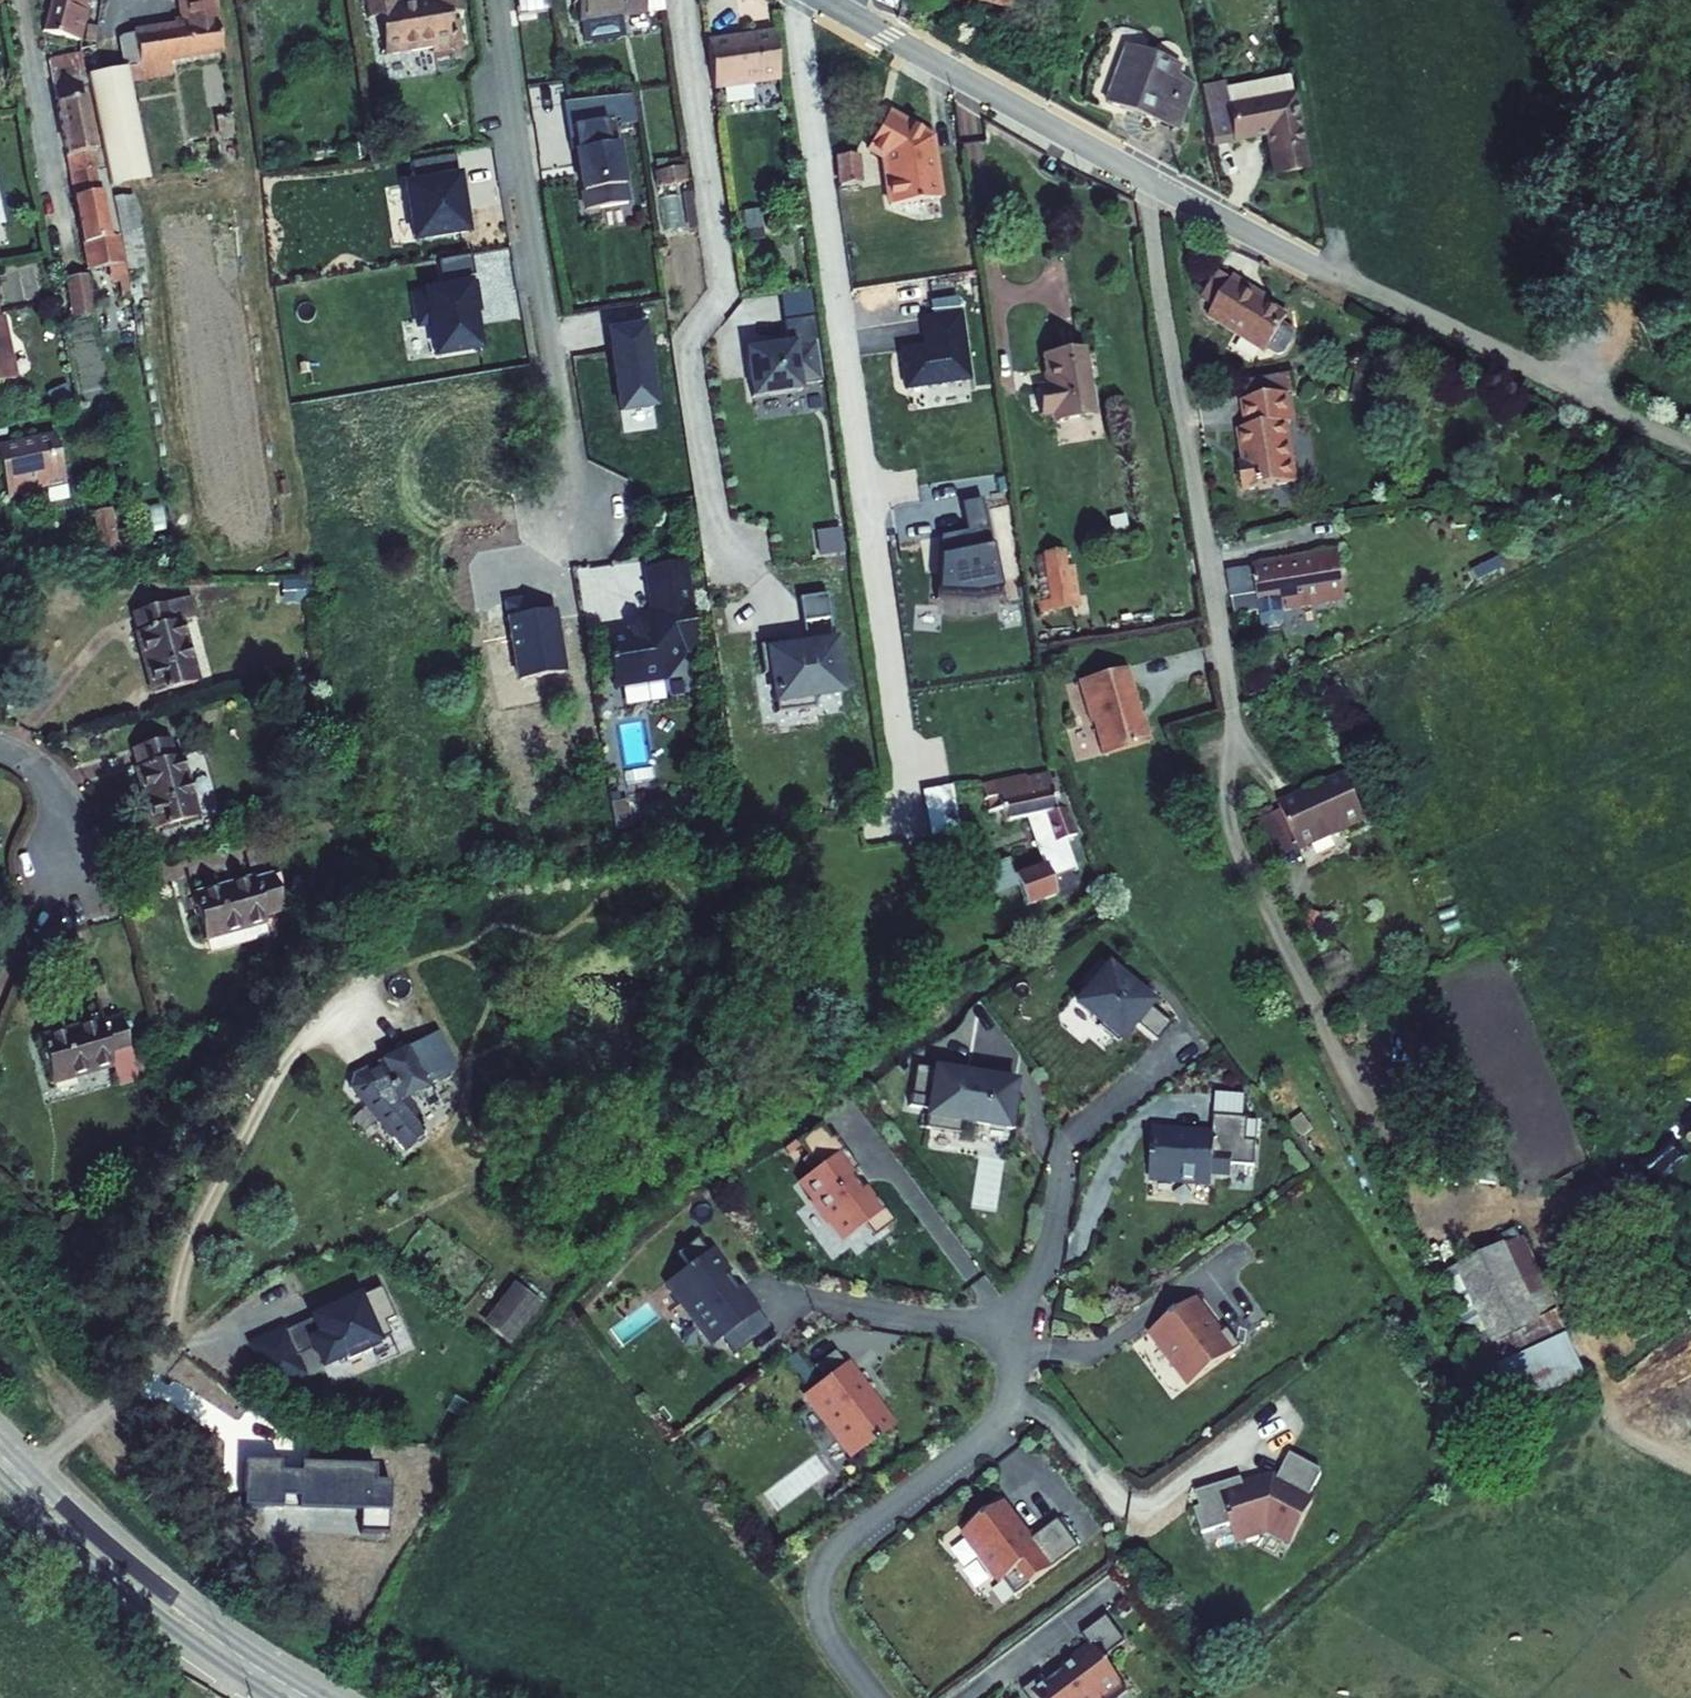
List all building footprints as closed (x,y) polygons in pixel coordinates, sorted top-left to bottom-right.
[(43,31),(80,41),(91,1),(88,0),(52,0),(43,31)] [(192,26),(120,40),(130,87),(134,86),(165,80),(163,66),(222,56),(212,0),(187,0),(192,26)] [(391,36),(435,29),(436,34),(460,31),(455,0),(374,0),(375,2),(386,0),(391,36)] [(581,26),(623,19),(620,0),(577,0),(581,26)] [(623,19),(668,11),(666,0),(620,0),(623,19)] [(944,0),(1006,14),(1009,0),(944,0)] [(780,79),(773,32),(753,35),(753,37),(706,44),(713,89),(780,79)] [(1123,50),(1103,109),(1176,134),(1194,83),(1173,76),(1176,68),(1123,50)] [(51,61),(75,181),(100,177),(108,175),(80,55),(51,61)] [(1289,79),(1225,90),(1228,108),(1263,102),(1292,97),(1289,79)] [(1201,85),(1211,145),(1265,136),(1272,177),(1275,177),(1263,102),(1228,108),(1225,90),(1224,82),(1201,85)] [(95,94),(111,176),(150,169),(134,86),(130,87),(95,94)] [(1292,97),(1263,102),(1275,177),(1305,172),(1292,97)] [(221,113),(225,139),(246,135),(242,109),(221,113)] [(888,113),(866,155),(880,164),(885,209),(941,199),(932,139),(888,113)] [(614,123),(569,131),(583,213),(629,205),(614,123)] [(841,152),(844,181),(864,179),(861,150),(841,152)] [(470,232),(464,180),(461,159),(408,166),(411,187),(401,188),(407,239),(470,232)] [(114,201),(105,203),(100,177),(75,181),(91,263),(96,262),(98,270),(129,264),(123,237),(114,201)] [(138,195),(114,200),(114,201),(123,237),(129,264),(130,271),(152,266),(138,195)] [(1249,289),(1232,279),(1208,321),(1266,354),(1268,351),(1278,356),(1285,354),(1295,337),(1292,330),(1283,325),(1287,318),(1246,294),(1249,289)] [(475,281),(411,292),(416,324),(431,322),(434,352),(478,345),(473,314),(480,313),(475,281)] [(75,286),(81,323),(101,319),(95,282),(75,286)] [(25,364),(15,320),(7,322),(4,307),(0,290),(0,369),(25,364)] [(4,307),(7,322),(15,320),(11,306),(4,307)] [(958,315),(922,321),(926,349),(900,353),(905,389),(969,378),(958,315)] [(648,316),(607,321),(620,403),(659,400),(648,316)] [(820,389),(810,324),(780,328),(783,350),(742,357),(749,405),(799,398),(798,392),(820,389)] [(1051,419),(1053,428),(1093,421),(1082,353),(1041,360),(1047,393),(1035,396),(1039,421),(1051,419)] [(1237,468),(1242,495),(1296,485),(1286,426),(1290,425),(1286,399),(1243,406),(1248,432),(1238,434),(1244,467),(1237,468)] [(4,434),(17,487),(57,476),(61,490),(81,485),(64,419),(4,434)] [(966,534),(938,540),(934,601),(975,604),(1000,600),(980,502),(959,507),(966,534)] [(1285,623),(1283,611),(1346,599),(1338,551),(1252,567),(1263,627),(1268,631),(1281,628),(1285,623)] [(1041,556),(1049,613),(1072,610),(1064,553),(1041,556)] [(710,627),(698,557),(663,563),(667,590),(658,603),(654,600),(640,609),(641,614),(620,617),(628,664),(679,656),(698,629),(710,627)] [(828,619),(824,591),(795,595),(800,624),(828,619)] [(142,632),(160,694),(206,681),(188,618),(180,621),(175,603),(143,612),(148,630),(142,632)] [(832,641),(828,619),(800,624),(803,646),(832,641)] [(839,692),(832,641),(803,646),(787,648),(786,641),(757,645),(761,673),(770,672),(776,713),(814,707),(813,696),(839,692)] [(1094,733),(1100,759),(1137,750),(1152,741),(1146,718),(1138,720),(1125,668),(1076,681),(1089,734),(1094,733)] [(139,764),(156,827),(203,814),(186,752),(176,755),(170,735),(139,743),(144,763),(139,764)] [(1050,770),(983,782),(988,810),(1001,808),(1003,819),(1030,815),(1042,845),(1038,846),(1042,864),(1012,872),(1020,904),(1052,896),(1046,875),(1073,868),(1065,835),(1077,832),(1067,805),(1060,807),(1050,770)] [(1344,776),(1279,808),(1301,853),(1366,821),(1344,776)] [(947,786),(922,790),(929,832),(954,828),(947,786)] [(989,889),(1010,889),(1009,861),(988,862),(989,889)] [(204,892),(220,950),(259,940),(255,926),(278,920),(276,911),(295,906),(287,874),(266,879),(266,876),(204,892)] [(278,920),(255,926),(259,940),(282,934),(278,920)] [(1101,1018),(1121,1034),(1136,1013),(1160,1031),(1173,1014),(1150,996),(1153,993),(1109,959),(1080,996),(1104,1015),(1101,1018)] [(51,1036),(64,1081),(126,1064),(132,1086),(152,1081),(143,1050),(134,1017),(114,1022),(113,1019),(51,1036)] [(421,1084),(458,1066),(436,1030),(350,1074),(346,1083),(404,1153),(423,1138),(416,1129),(426,1124),(407,1100),(426,1090),(421,1084)] [(159,1079),(150,1048),(143,1050),(152,1081),(159,1079)] [(971,1067),(937,1062),(936,1065),(932,1093),(913,1090),(911,1103),(930,1106),(927,1124),(961,1129),(963,1117),(1016,1124),(1021,1094),(1015,1093),(1017,1077),(970,1070),(971,1067)] [(936,1065),(917,1062),(913,1090),(932,1093),(936,1065)] [(1247,1137),(1248,1115),(1214,1112),(1212,1134),(1202,1134),(1202,1137),(1189,1136),(1189,1133),(1153,1130),(1150,1174),(1184,1176),(1184,1180),(1212,1182),(1213,1171),(1231,1172),(1232,1161),(1255,1162),(1257,1138),(1247,1137)] [(863,1165),(829,1121),(803,1141),(822,1166),(806,1178),(821,1197),(818,1199),(835,1222),(838,1220),(851,1237),(871,1222),(880,1234),(900,1218),(882,1195),(877,1199),(855,1171),(863,1165)] [(728,1271),(700,1233),(681,1247),(691,1261),(673,1274),(693,1301),(688,1305),(707,1331),(712,1327),(719,1337),(760,1307),(742,1283),(740,1284),(730,1270),(728,1271)] [(1445,1265),(1479,1350),(1550,1322),(1517,1237),(1445,1265)] [(505,1308),(522,1326),(561,1290),(543,1272),(505,1308)] [(312,1347),(320,1366),(382,1340),(381,1337),(389,1334),(383,1320),(392,1317),(380,1289),(372,1293),(371,1292),(363,1295),(361,1291),(310,1313),(312,1317),(286,1328),(285,1325),(247,1341),(268,1389),(305,1373),(297,1354),(312,1347)] [(1223,1328),(1196,1293),(1158,1322),(1183,1354),(1179,1357),(1195,1378),(1247,1338),(1233,1320),(1223,1328)] [(1509,1408),(1584,1371),(1563,1331),(1489,1368),(1509,1408)] [(872,1385),(851,1356),(848,1358),(826,1375),(811,1386),(818,1396),(814,1399),(831,1420),(835,1417),(859,1449),(895,1422),(869,1388),(872,1385)] [(1328,1467),(1299,1451),(1284,1478),(1279,1476),(1251,1484),(1248,1472),(1202,1485),(1206,1501),(1201,1502),(1208,1527),(1236,1518),(1240,1531),(1274,1521),(1299,1534),(1319,1498),(1313,1494),(1328,1467)] [(279,1462),(244,1461),(243,1504),(280,1505),(280,1495),(297,1496),(297,1505),(360,1507),(359,1530),(387,1530),(388,1480),(373,1480),(373,1464),(300,1462),(299,1472),(279,1471),(279,1462)] [(1030,1530),(1005,1497),(981,1515),(983,1518),(973,1526),(995,1554),(992,1557),(1008,1578),(1011,1576),(1023,1591),(1087,1542),(1065,1514),(1033,1539),(1027,1532),(1030,1530)] [(1115,1610),(1089,1630),(1097,1640),(1084,1650),(1087,1654),(1055,1678),(1050,1671),(1031,1686),(1040,1697),(1101,1697),(1108,1693),(1113,1697),(1120,1697),(1136,1686),(1111,1653),(1134,1635),(1115,1610)]
